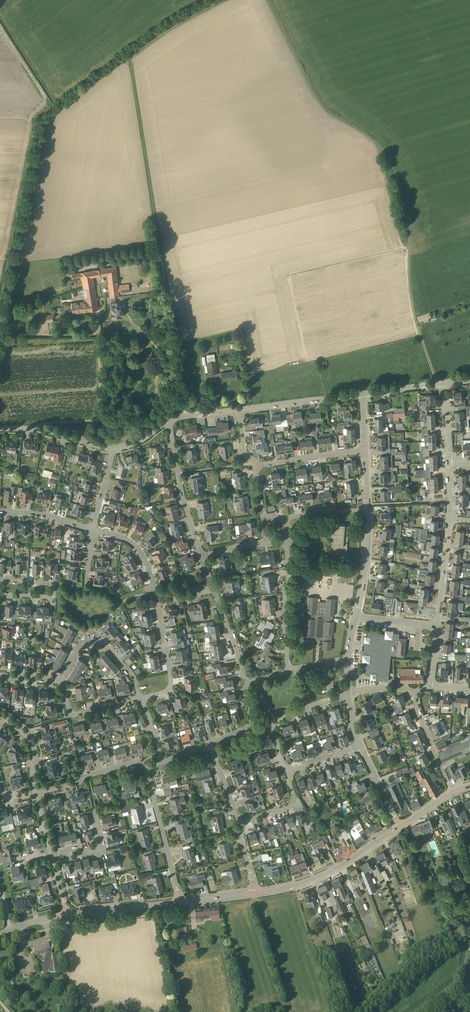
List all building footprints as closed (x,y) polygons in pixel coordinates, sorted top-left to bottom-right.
[(98,269),(74,273),(68,274),(69,281),(82,279),(83,288),(94,286),(93,277),(109,274),(109,277),(111,297),(115,297),(115,296),(121,296),(120,294),(130,292),(128,284),(118,285),(116,267),(101,269),(98,269)] [(83,288),(85,302),(71,303),(72,309),(71,309),(70,310),(69,310),(69,311),(69,312),(69,313),(69,314),(70,315),(70,316),(71,316),(72,316),(73,316),(74,316),(75,315),(76,314),(76,313),(76,312),(98,310),(94,286),(83,288)] [(111,297),(107,297),(108,303),(110,303),(111,303),(112,316),(115,316),(115,317),(119,317),(119,315),(124,314),(125,314),(125,310),(124,310),(121,310),(121,306),(119,306),(119,304),(118,304),(118,303),(116,303),(115,297),(111,297)] [(35,324),(47,322),(47,316),(35,318),(35,324)] [(216,361),(215,361),(207,362),(206,362),(208,374),(218,373),(216,361)] [(238,379),(237,374),(236,370),(221,372),(222,380),(231,379),(231,380),(238,379)] [(462,400),(462,391),(454,392),(455,404),(459,404),(459,406),(463,406),(466,406),(465,401),(465,400),(462,400)] [(422,410),(427,410),(430,410),(429,403),(434,403),(433,395),(426,395),(426,400),(422,401),(422,410)] [(383,403),(383,401),(375,402),(376,410),(390,409),(389,402),(383,403)] [(344,420),(352,419),(352,412),(350,412),(350,408),(347,408),(347,406),(337,407),(338,413),(343,413),(344,420)] [(307,423),(315,422),(315,420),(321,419),(320,409),(316,409),(317,412),(309,413),(310,417),(307,417),(307,423)] [(427,414),(427,410),(422,410),(421,411),(421,415),(423,414),(424,421),(435,421),(435,414),(427,414)] [(288,425),(295,424),(295,420),(302,419),(301,411),(292,413),(293,417),(287,418),(288,425)] [(464,411),(455,412),(456,420),(464,419),(469,419),(469,415),(464,415),(464,411)] [(270,429),(276,428),(275,423),(281,422),(280,414),(271,415),(272,422),(269,422),(269,425),(270,428),(270,429)] [(263,427),(261,417),(250,418),(251,425),(256,424),(256,427),(263,427)] [(456,428),(465,427),(464,419),(456,420),(456,428)] [(422,431),(428,431),(428,428),(436,428),(435,421),(424,421),(424,428),(422,428),(422,431)] [(221,423),(221,422),(216,422),(216,427),(212,428),(213,434),(217,434),(217,432),(229,431),(228,422),(221,423)] [(383,424),(375,424),(375,431),(379,430),(380,433),(389,433),(394,433),(394,430),(383,430),(383,427),(387,427),(387,424),(383,424)] [(197,430),(196,425),(192,426),(192,427),(185,427),(185,430),(186,437),(201,435),(200,430),(197,430)] [(317,438),(317,433),(320,432),(319,428),(313,429),(314,435),(315,441),(318,440),(319,446),(325,445),(324,437),(317,438)] [(255,444),(263,442),(265,442),(264,436),(265,436),(264,430),(256,432),(257,435),(252,436),(254,444),(255,444)] [(429,434),(428,431),(422,431),(422,435),(422,438),(425,437),(425,441),(436,441),(436,434),(429,434)] [(380,436),(378,436),(378,443),(390,442),(389,433),(380,433),(380,436)] [(296,442),(295,438),(295,436),(292,436),(292,440),(288,441),(285,439),(283,440),(285,451),(293,450),(292,442),(293,442),(293,443),(296,442)] [(274,442),(273,439),(270,440),(271,446),(275,445),(276,453),(285,451),(283,440),(283,439),(278,440),(279,442),(274,442)] [(17,441),(6,440),(5,449),(16,450),(17,441)] [(37,452),(38,443),(29,442),(29,441),(24,440),(23,452),(31,453),(31,451),(37,452)] [(421,452),(429,452),(429,448),(437,448),(436,441),(425,441),(425,445),(421,445),(422,449),(421,449),(421,452)] [(263,442),(255,444),(256,451),(260,451),(261,455),(269,454),(268,448),(264,449),(263,442)] [(55,447),(47,445),(45,453),(54,456),(53,460),(60,462),(63,452),(58,451),(59,447),(55,446),(55,447)] [(159,457),(159,458),(164,457),(163,451),(165,451),(165,448),(162,449),(161,445),(151,447),(152,454),(154,453),(155,458),(159,457)] [(231,449),(230,445),(224,445),(220,446),(221,458),(226,458),(226,457),(230,457),(229,449),(231,449)] [(197,460),(195,448),(185,450),(186,454),(187,454),(189,462),(200,460),(197,460)] [(425,459),(426,463),(437,462),(437,455),(430,456),(429,452),(421,452),(420,452),(420,459),(425,459)] [(88,455),(79,453),(77,461),(92,466),(90,473),(97,475),(101,463),(91,461),(93,456),(89,455),(88,455)] [(123,478),(126,467),(139,463),(136,454),(124,458),(125,462),(120,463),(116,476),(123,478)] [(343,463),(345,475),(347,475),(347,472),(348,472),(348,470),(356,469),(355,460),(350,461),(350,462),(343,463)] [(393,467),(392,461),(381,461),(381,468),(391,468),(391,470),(393,470),(397,470),(397,467),(393,467)] [(339,468),(339,462),(331,464),(332,471),(337,470),(337,475),(344,474),(343,467),(339,468)] [(414,475),(430,473),(430,470),(438,469),(437,462),(426,463),(426,470),(416,470),(416,474),(414,474),(414,475)] [(321,471),(320,465),(312,467),(313,472),(310,473),(310,475),(319,474),(319,478),(326,478),(325,471),(321,471)] [(165,470),(164,466),(156,467),(158,478),(159,478),(160,482),(168,481),(167,474),(168,474),(168,469),(165,470)] [(306,473),(305,468),(296,469),(297,477),(297,480),(301,479),(301,476),(303,476),(304,480),(311,479),(310,475),(310,473),(306,473)] [(58,480),(59,476),(52,474),(52,472),(44,469),(42,476),(58,480)] [(393,470),(391,470),(387,470),(387,474),(380,474),(381,482),(386,482),(386,484),(394,484),(394,482),(391,477),(391,476),(394,476),(393,470)] [(240,475),(240,472),(232,473),(233,479),(235,478),(236,488),(245,486),(244,480),(245,479),(245,475),(240,475)] [(277,485),(276,481),(280,480),(279,472),(271,473),(273,490),(280,489),(279,485),(277,485)] [(427,481),(427,485),(438,484),(438,477),(431,477),(430,473),(414,475),(414,478),(424,477),(424,478),(424,481),(427,481)] [(204,481),(203,477),(201,477),(190,478),(190,483),(192,482),(193,491),(203,490),(202,482),(204,481)] [(353,487),(353,481),(355,481),(355,477),(348,478),(346,479),(342,479),(343,483),(345,482),(346,488),(353,487)] [(88,479),(83,478),(82,483),(85,484),(84,488),(83,490),(87,491),(88,489),(92,490),(94,485),(95,486),(95,484),(93,484),(94,481),(88,479)] [(466,481),(459,481),(459,487),(466,487),(466,490),(469,490),(469,487),(468,487),(468,484),(466,484),(466,481)] [(124,493),(127,484),(119,482),(117,488),(113,487),(111,495),(115,496),(115,497),(119,498),(121,492),(124,493)] [(423,489),(423,495),(428,495),(427,492),(439,491),(438,484),(427,485),(427,488),(423,489)] [(165,501),(174,499),(172,492),(173,492),(172,485),(164,487),(166,493),(163,494),(165,501)] [(16,493),(17,486),(11,486),(10,490),(5,490),(4,499),(12,500),(13,493),(16,493)] [(381,499),(389,499),(388,493),(402,492),(402,486),(385,487),(385,490),(381,490),(381,499)] [(20,496),(20,500),(24,500),(24,501),(31,502),(32,493),(29,493),(29,491),(22,491),(22,487),(18,487),(17,496),(20,496)] [(346,498),(354,497),(353,494),(354,494),(353,487),(346,488),(347,493),(345,494),(346,498)] [(278,508),(281,507),(281,505),(287,504),(286,497),(285,488),(283,488),(281,489),(282,498),(280,498),(277,499),(278,508)] [(334,489),(329,489),(324,490),(324,493),(325,499),(332,498),(332,497),(335,497),(334,489)] [(306,501),(313,500),(312,498),(315,498),(315,494),(314,490),(310,491),(310,493),(305,494),(306,501)] [(466,500),(466,496),(468,496),(468,493),(469,493),(469,490),(466,490),(467,493),(459,493),(459,500),(466,500)] [(50,502),(51,493),(42,492),(42,494),(38,493),(37,502),(44,502),(43,503),(45,504),(46,502),(50,502)] [(89,497),(90,494),(84,492),(83,495),(82,495),(80,501),(80,503),(84,504),(84,502),(89,504),(90,499),(91,499),(92,497),(89,497)] [(297,505),(296,496),(296,493),(291,494),(291,496),(286,497),(287,504),(294,503),(294,501),(296,501),(297,505)] [(325,499),(324,493),(318,493),(318,494),(315,494),(315,498),(316,503),(320,503),(319,500),(325,499)] [(65,510),(67,502),(64,501),(65,499),(61,498),(62,495),(56,494),(56,496),(57,497),(55,501),(56,502),(55,506),(61,508),(61,509),(65,510)] [(297,505),(300,504),(300,502),(306,501),(305,494),(299,495),(296,496),(297,505)] [(239,511),(248,510),(247,502),(248,502),(247,496),(237,497),(237,498),(234,498),(235,503),(238,503),(238,507),(236,507),(237,511),(239,511)] [(209,516),(207,501),(197,503),(198,508),(199,507),(201,516),(209,516)] [(88,512),(88,510),(85,510),(86,507),(75,504),(74,509),(76,511),(77,511),(76,514),(77,514),(76,516),(80,517),(80,515),(85,517),(86,512),(88,512)] [(168,519),(178,517),(176,509),(177,509),(176,504),(165,507),(168,519)] [(432,508),(432,512),(431,513),(439,514),(439,505),(432,505),(427,505),(427,507),(432,508)] [(153,506),(149,509),(152,514),(157,511),(153,506)] [(145,507),(138,509),(135,516),(138,517),(140,511),(142,510),(145,509),(145,507)] [(390,524),(390,514),(393,514),(393,507),(387,507),(387,512),(382,513),(382,520),(386,520),(386,524),(390,524)] [(112,524),(115,513),(111,512),(110,515),(106,514),(104,519),(104,518),(103,522),(104,522),(103,523),(109,524),(109,523),(112,524)] [(128,526),(129,521),(123,520),(124,516),(118,514),(116,521),(120,522),(118,527),(125,529),(127,526),(128,526)] [(432,521),(432,517),(430,517),(426,517),(425,517),(425,520),(425,523),(428,523),(427,529),(431,529),(438,529),(439,521),(432,521)] [(141,534),(144,527),(145,523),(141,521),(141,520),(136,518),(132,524),(136,526),(133,532),(134,533),(135,531),(141,534)] [(13,531),(14,522),(6,521),(6,528),(3,528),(3,527),(2,531),(2,534),(9,535),(9,531),(13,531)] [(174,537),(184,534),(181,524),(178,525),(177,521),(170,524),(172,529),(171,529),(173,536),(174,536),(174,537)] [(255,533),(254,521),(247,522),(247,524),(238,525),(240,533),(248,532),(248,534),(255,533)] [(28,533),(29,524),(24,524),(24,523),(18,522),(17,530),(20,531),(20,532),(28,533)] [(346,554),(349,527),(349,526),(345,526),(345,525),(332,524),(330,545),(329,553),(346,554)] [(45,528),(43,527),(43,526),(35,525),(34,533),(42,534),(45,534),(45,535),(48,535),(49,528),(46,527),(45,528)] [(207,540),(215,539),(214,533),(219,532),(218,525),(207,526),(208,530),(206,530),(207,540)] [(60,537),(61,530),(58,529),(58,528),(55,528),(55,530),(52,530),(51,539),(56,540),(57,537),(60,537)] [(390,538),(391,530),(383,529),(382,533),(379,533),(379,537),(387,538),(386,542),(394,543),(395,539),(390,538)] [(432,534),(428,534),(427,534),(427,530),(420,529),(420,536),(432,538),(431,542),(439,543),(440,535),(432,534)] [(153,546),(156,543),(156,542),(152,536),(154,535),(151,531),(143,537),(146,540),(144,541),(148,546),(146,547),(147,548),(152,544),(153,546)] [(74,537),(70,536),(69,539),(71,540),(70,543),(69,543),(68,546),(79,548),(80,543),(82,543),(83,538),(74,537)] [(463,542),(463,538),(456,537),(455,545),(465,546),(467,546),(467,543),(467,542),(463,542)] [(114,544),(112,544),(112,540),(106,539),(105,544),(103,544),(102,549),(107,550),(111,551),(111,547),(114,548),(114,544)] [(184,542),(183,539),(174,542),(178,552),(182,550),(183,553),(187,552),(186,549),(189,547),(187,541),(184,542)] [(430,547),(427,547),(427,543),(422,542),(419,541),(418,549),(421,549),(426,550),(426,554),(437,555),(438,547),(431,546),(430,547)] [(393,550),(394,543),(386,542),(386,545),(381,545),(380,553),(387,554),(388,550),(393,550)] [(167,557),(162,547),(156,550),(155,548),(157,553),(152,555),(152,557),(154,556),(156,562),(167,557)] [(77,554),(78,550),(71,549),(71,554),(70,560),(80,562),(81,555),(77,554)] [(464,551),(464,554),(461,553),(454,552),(453,560),(460,561),(461,557),(468,558),(469,555),(469,552),(464,551)] [(129,570),(137,566),(133,559),(133,558),(130,552),(123,557),(126,562),(125,563),(129,570)] [(274,561),(273,552),(268,552),(268,554),(260,555),(261,563),(270,562),(270,565),(278,564),(277,561),(274,561)] [(422,555),(407,552),(407,553),(404,553),(404,556),(406,556),(406,558),(421,561),(422,555)] [(43,566),(44,555),(40,555),(40,559),(38,559),(38,562),(33,562),(32,572),(39,572),(40,566),(43,566)] [(187,558),(186,555),(180,557),(182,562),(186,561),(189,569),(193,568),(192,563),(195,562),(192,556),(187,558)] [(11,559),(5,559),(5,558),(0,557),(0,570),(7,571),(7,569),(11,569),(11,559)] [(26,565),(26,559),(20,559),(20,557),(15,557),(15,562),(16,562),(16,565),(16,569),(16,571),(22,571),(22,567),(26,567),(26,565)] [(106,558),(99,557),(99,561),(96,561),(95,567),(98,567),(97,570),(106,572),(107,568),(105,567),(105,562),(106,558)] [(220,573),(229,572),(228,565),(232,565),(230,558),(219,559),(221,567),(219,567),(220,573)] [(429,564),(424,563),(423,567),(428,567),(428,568),(436,569),(437,561),(429,560),(429,564)] [(57,574),(58,564),(54,563),(47,563),(46,572),(54,573),(54,574),(57,574)] [(385,572),(386,564),(379,563),(378,571),(385,572)] [(161,578),(167,576),(165,570),(168,569),(165,564),(160,566),(161,569),(158,570),(161,578)] [(78,571),(79,567),(69,565),(69,569),(68,569),(65,569),(64,575),(67,576),(76,578),(77,571),(78,571)] [(434,583),(435,575),(429,574),(429,570),(423,569),(420,568),(419,573),(421,573),(420,577),(426,578),(426,582),(434,583)] [(135,588),(144,582),(140,576),(141,575),(138,570),(129,576),(132,579),(130,580),(135,588)] [(103,580),(103,575),(97,574),(96,579),(94,579),(93,584),(102,586),(105,586),(106,585),(107,582),(105,580),(103,580)] [(274,588),(273,579),(275,578),(274,574),(261,576),(263,583),(265,583),(266,590),(274,588)] [(466,579),(464,581),(451,579),(450,587),(458,588),(463,589),(463,584),(469,585),(469,580),(466,579)] [(240,587),(239,580),(225,582),(226,587),(228,586),(229,594),(237,592),(236,587),(240,587)] [(384,590),(385,582),(378,581),(377,589),(384,590)] [(416,595),(420,595),(428,596),(429,588),(424,588),(424,585),(415,584),(415,587),(417,587),(416,595)] [(462,596),(462,593),(457,592),(458,588),(450,587),(450,595),(459,596),(462,596)] [(427,604),(428,596),(420,595),(419,603),(417,603),(417,606),(418,607),(422,607),(422,604),(427,604)] [(326,602),(316,601),(317,597),(309,597),(307,612),(308,612),(308,618),(306,618),(305,634),(306,634),(306,639),(305,639),(304,647),(312,648),(313,639),(316,639),(316,641),(320,642),(320,639),(323,640),(323,648),(331,649),(332,634),(333,621),(332,621),(333,615),(334,615),(335,599),(326,598),(326,602)] [(400,612),(402,601),(397,601),(397,598),(394,597),(392,606),(392,611),(400,612)] [(265,614),(275,612),(274,603),(275,602),(274,598),(263,600),(265,614)] [(235,617),(245,615),(244,608),(243,600),(237,601),(237,605),(235,605),(235,610),(235,611),(235,617)] [(463,607),(464,603),(449,601),(448,608),(455,609),(456,606),(463,607)] [(207,617),(206,608),(207,608),(206,602),(197,603),(197,604),(187,605),(189,613),(198,612),(199,618),(207,617)] [(380,610),(380,603),(373,602),(371,609),(380,610)] [(416,614),(417,609),(417,606),(417,603),(407,602),(405,612),(416,614)] [(12,618),(15,618),(16,611),(13,611),(13,606),(6,605),(6,606),(5,606),(5,611),(6,612),(5,614),(6,614),(5,618),(12,618)] [(24,615),(25,606),(22,605),(22,606),(19,606),(19,612),(16,611),(15,618),(18,618),(19,615),(24,615)] [(33,619),(34,613),(30,612),(31,607),(28,607),(28,606),(25,606),(24,615),(30,616),(30,619),(33,619)] [(42,617),(43,607),(39,607),(37,607),(37,613),(34,613),(33,619),(36,620),(36,616),(42,617)] [(51,621),(52,614),(48,614),(49,608),(46,608),(46,607),(43,607),(42,617),(45,617),(45,620),(51,621)] [(143,614),(143,610),(144,610),(144,607),(138,608),(133,609),(133,612),(137,611),(138,620),(152,618),(151,613),(143,614)] [(183,615),(182,607),(176,608),(173,609),(173,607),(167,608),(168,618),(169,618),(170,624),(175,624),(174,616),(183,615)] [(459,618),(460,614),(455,613),(455,609),(448,608),(447,616),(459,618)] [(153,623),(152,618),(138,620),(140,626),(143,626),(143,625),(153,623)] [(103,630),(106,635),(113,629),(110,625),(112,623),(110,621),(110,620),(105,625),(107,627),(103,630)] [(274,624),(268,620),(266,623),(265,624),(261,622),(257,628),(264,632),(262,635),(263,636),(266,638),(267,637),(272,639),(274,635),(273,634),(274,633),(271,631),(268,630),(269,628),(270,629),(272,629),(274,624)] [(214,624),(213,621),(206,622),(207,626),(208,632),(208,631),(219,630),(218,623),(214,624)] [(458,627),(459,623),(446,622),(446,629),(453,630),(453,626),(458,627)] [(16,625),(15,625),(11,625),(9,625),(9,629),(3,628),(3,630),(4,630),(3,636),(12,637),(12,632),(15,632),(15,631),(16,625)] [(68,629),(61,625),(60,628),(73,635),(76,630),(69,626),(68,629)] [(172,636),(185,634),(184,625),(176,627),(176,630),(171,631),(172,636)] [(58,630),(59,630),(65,634),(64,636),(71,639),(73,635),(60,628),(58,630)] [(116,633),(113,629),(106,635),(110,639),(114,636),(116,638),(121,634),(119,631),(116,633)] [(457,638),(457,635),(453,634),(453,630),(446,629),(445,637),(457,638)] [(209,641),(216,640),(216,637),(220,636),(219,630),(208,631),(209,637),(210,641),(209,641)] [(399,637),(399,633),(393,633),(394,631),(385,630),(385,634),(377,633),(377,631),(368,630),(368,636),(365,636),(362,662),(366,662),(365,674),(371,675),(370,679),(388,681),(389,677),(391,655),(404,656),(406,638),(399,637)] [(123,636),(121,634),(116,638),(118,640),(114,644),(118,648),(124,642),(127,640),(123,636)] [(187,641),(185,634),(172,636),(173,642),(180,640),(181,642),(180,642),(181,645),(187,644),(187,643),(189,643),(189,641),(187,641)] [(71,639),(64,636),(63,638),(59,636),(57,639),(68,645),(71,639)] [(266,638),(263,636),(259,642),(257,645),(264,649),(268,652),(269,650),(272,645),(270,643),(272,640),(272,639),(267,637),(266,638)] [(217,643),(216,640),(209,641),(209,647),(213,646),(214,651),(222,650),(221,643),(217,643)] [(128,647),(124,642),(118,648),(122,652),(126,649),(128,651),(132,647),(130,645),(128,647)] [(443,651),(449,652),(454,652),(455,647),(455,645),(444,643),(443,651)] [(177,654),(186,653),(186,648),(188,647),(187,644),(181,645),(181,648),(176,649),(177,654)] [(52,650),(54,650),(65,656),(68,651),(61,647),(59,650),(54,647),(52,650)] [(12,653),(9,652),(5,652),(5,651),(5,650),(0,649),(0,650),(0,654),(1,654),(0,660),(0,662),(8,663),(8,662),(11,662),(12,653)] [(268,652),(264,649),(260,655),(266,659),(264,663),(269,666),(273,659),(270,657),(273,653),(269,650),(268,652)] [(26,661),(27,653),(20,653),(20,651),(15,650),(14,662),(21,663),(21,664),(22,664),(23,661),(26,661)] [(65,656),(54,650),(53,653),(57,655),(56,657),(62,661),(65,656)] [(212,662),(220,661),(219,657),(223,656),(222,650),(214,651),(208,652),(209,658),(211,658),(212,662)] [(467,661),(469,661),(469,651),(466,651),(466,654),(455,654),(455,657),(456,657),(455,660),(467,661)] [(100,660),(97,662),(99,665),(108,657),(104,652),(98,657),(100,660)] [(135,657),(131,653),(125,659),(128,663),(132,660),(134,662),(139,658),(137,655),(135,657)] [(153,655),(152,653),(146,654),(147,657),(148,662),(159,660),(158,655),(153,655)] [(187,658),(186,653),(177,654),(178,660),(183,659),(184,662),(190,661),(190,658),(187,658)] [(41,663),(42,657),(37,657),(29,656),(29,660),(30,661),(29,665),(37,665),(37,663),(41,663)] [(48,659),(49,660),(60,666),(62,661),(56,657),(54,660),(47,656),(45,658),(48,659)] [(104,664),(106,666),(112,661),(108,657),(99,665),(101,667),(104,664)] [(87,668),(88,666),(84,664),(85,662),(78,658),(76,663),(87,669),(87,668)] [(60,666),(49,660),(48,662),(52,664),(50,667),(57,671),(60,666)] [(149,671),(155,670),(155,667),(160,666),(159,660),(148,662),(149,671)] [(104,671),(106,673),(115,665),(112,661),(106,666),(107,668),(104,671)] [(188,670),(188,668),(190,667),(189,661),(190,661),(184,662),(183,662),(183,666),(179,666),(180,674),(185,673),(186,674),(193,673),(192,669),(188,670)] [(448,668),(449,663),(444,662),(443,669),(441,669),(441,676),(448,676),(448,674),(453,674),(453,669),(447,669),(447,668),(448,668)] [(85,671),(87,669),(76,663),(73,668),(80,672),(81,669),(84,670),(85,671)] [(220,666),(220,663),(214,664),(214,670),(219,669),(220,674),(228,673),(227,665),(220,666)] [(106,673),(108,675),(111,672),(113,674),(119,669),(115,665),(106,673)] [(469,674),(469,669),(469,667),(464,667),(456,666),(456,677),(460,677),(461,676),(463,676),(463,674),(469,674)] [(81,678),(83,676),(79,674),(80,672),(73,668),(71,673),(81,678)] [(401,682),(424,682),(424,673),(415,673),(415,668),(400,668),(401,682)] [(84,679),(81,678),(71,673),(68,677),(75,681),(76,679),(82,682),(84,679)] [(226,680),(225,677),(215,678),(216,684),(224,683),(225,688),(233,686),(232,679),(226,680)] [(194,682),(194,678),(184,678),(184,683),(185,683),(185,689),(190,689),(190,691),(195,691),(194,682)] [(125,684),(124,679),(121,680),(124,694),(130,693),(128,683),(125,684)] [(118,696),(124,694),(121,680),(118,681),(119,685),(116,686),(118,696)] [(107,688),(106,683),(103,684),(106,698),(112,697),(110,687),(107,688)] [(102,689),(98,690),(100,700),(106,698),(103,684),(101,685),(102,689)] [(8,687),(0,686),(0,696),(7,696),(6,700),(6,702),(9,703),(10,700),(10,694),(7,693),(8,687)] [(23,698),(24,689),(20,689),(20,688),(14,687),(13,696),(18,697),(18,698),(19,698),(23,698)] [(35,703),(36,693),(33,692),(33,689),(26,689),(25,698),(29,699),(28,702),(35,703)] [(43,690),(43,689),(41,689),(40,690),(39,690),(39,698),(47,698),(47,700),(51,700),(52,693),(46,692),(46,690),(43,690)] [(78,700),(88,697),(87,694),(91,693),(91,690),(77,694),(78,700)] [(227,702),(235,700),(235,697),(234,693),(228,694),(228,690),(223,691),(220,692),(221,698),(226,697),(227,702)] [(384,701),(381,694),(373,697),(373,698),(371,699),(371,698),(368,700),(369,703),(362,706),(365,713),(367,712),(369,716),(378,712),(377,709),(374,711),(373,709),(372,709),(371,706),(384,701)] [(175,711),(183,709),(182,705),(185,704),(183,695),(175,697),(177,704),(173,705),(175,711)] [(394,706),(395,711),(396,713),(403,711),(401,704),(405,702),(403,695),(395,698),(397,701),(392,703),(394,706)] [(440,706),(440,699),(437,699),(437,695),(431,695),(431,700),(430,699),(430,703),(430,704),(436,704),(436,706),(440,706)] [(449,700),(449,696),(444,695),(443,699),(440,699),(440,706),(443,706),(443,704),(449,705),(449,706),(453,707),(453,700),(449,700)] [(164,703),(163,702),(158,704),(160,712),(166,711),(167,715),(173,713),(171,706),(168,707),(167,703),(164,703)] [(55,706),(54,703),(46,705),(47,708),(46,709),(48,716),(58,713),(56,706),(55,706)] [(239,711),(238,708),(238,707),(237,703),(231,705),(232,710),(235,709),(236,712),(231,713),(233,723),(240,721),(238,712),(239,711)] [(331,724),(336,722),(335,717),(340,715),(337,707),(330,710),(332,716),(328,717),(331,724)] [(325,718),(323,712),(314,715),(318,724),(324,722),(326,726),(327,730),(332,728),(331,724),(328,717),(325,718)] [(367,728),(378,723),(375,717),(377,717),(375,713),(378,712),(369,716),(370,718),(364,721),(367,728)] [(412,720),(409,712),(399,715),(401,720),(404,719),(405,722),(412,720)] [(132,726),(131,723),(128,713),(123,715),(124,719),(121,720),(123,726),(126,726),(126,728),(132,726)] [(221,727),(227,726),(226,721),(230,720),(228,713),(222,715),(218,716),(218,719),(221,727)] [(399,720),(396,713),(390,716),(393,723),(399,720)] [(208,731),(215,729),(213,722),(216,721),(214,714),(209,715),(210,720),(205,721),(208,731)] [(21,716),(21,720),(26,725),(29,724),(29,719),(26,717),(21,716)] [(119,721),(117,716),(112,717),(115,730),(123,728),(123,726),(121,720),(119,721)] [(436,718),(435,716),(429,718),(430,721),(432,721),(433,724),(432,724),(434,729),(445,725),(443,720),(440,721),(438,717),(436,718)] [(112,717),(106,719),(108,723),(105,724),(106,730),(107,733),(107,732),(108,735),(111,735),(110,732),(115,730),(112,717)] [(315,730),(312,720),(308,721),(307,718),(299,721),(301,729),(305,727),(307,733),(315,730)] [(102,725),(101,720),(95,722),(98,731),(103,730),(103,731),(106,730),(105,724),(102,725)] [(88,729),(89,733),(90,735),(93,734),(92,733),(98,731),(95,722),(90,723),(91,728),(88,729)] [(81,735),(81,734),(86,732),(84,723),(73,725),(75,735),(80,734),(81,735)] [(293,728),(291,723),(282,726),(284,734),(291,732),(292,736),(299,733),(296,726),(293,728)] [(51,736),(55,735),(56,733),(55,728),(50,730),(49,724),(41,726),(42,732),(41,732),(42,734),(41,734),(42,736),(43,737),(51,735),(51,736)] [(169,732),(167,725),(161,727),(163,734),(167,733),(168,736),(177,734),(175,727),(173,727),(174,731),(169,732)] [(206,733),(204,725),(197,727),(198,730),(194,731),(193,727),(192,727),(193,731),(194,731),(197,739),(203,737),(203,734),(206,733)] [(346,734),(344,730),(345,730),(343,725),(336,728),(338,737),(338,736),(341,745),(349,743),(346,734)] [(441,737),(449,733),(447,730),(445,725),(434,729),(436,735),(439,733),(441,737)] [(380,731),(378,727),(369,731),(371,735),(372,735),(373,737),(370,738),(371,741),(373,740),(375,746),(382,744),(378,736),(380,735),(378,732),(380,731)] [(183,743),(190,741),(189,735),(192,734),(190,728),(185,730),(186,734),(181,735),(183,743)] [(2,745),(4,741),(5,742),(10,736),(7,734),(8,734),(4,731),(0,729),(0,743),(2,745)] [(428,747),(420,729),(414,732),(414,733),(410,735),(413,742),(418,739),(422,750),(428,747)] [(167,747),(173,746),(172,742),(179,740),(177,734),(168,736),(168,739),(165,740),(167,747)] [(446,741),(451,738),(450,735),(449,734),(440,739),(441,741),(437,743),(439,749),(441,748),(443,750),(449,748),(446,741)] [(326,738),(327,741),(323,743),(325,751),(333,748),(331,743),(335,742),(333,736),(326,738)] [(61,742),(59,737),(53,739),(53,738),(46,739),(47,745),(45,746),(47,752),(50,751),(53,750),(57,749),(56,743),(60,742),(61,742)] [(13,761),(17,760),(21,758),(23,758),(21,752),(20,753),(19,749),(18,749),(17,746),(14,744),(17,740),(13,738),(10,742),(7,745),(13,749),(13,750),(13,751),(10,752),(13,761)] [(443,762),(466,753),(466,752),(469,751),(469,744),(469,739),(443,751),(438,752),(443,762)] [(138,752),(136,743),(135,740),(127,742),(129,750),(132,749),(133,754),(138,752)] [(310,756),(319,753),(317,748),(320,747),(320,746),(318,741),(312,743),(313,747),(307,749),(310,756)] [(122,757),(127,755),(126,750),(129,750),(127,742),(124,742),(124,743),(119,744),(119,747),(122,757)] [(303,758),(301,752),(305,751),(303,743),(297,745),(295,746),(296,748),(291,749),(292,752),(294,760),(297,759),(297,760),(303,758)] [(114,748),(113,745),(110,746),(112,752),(115,751),(116,758),(122,757),(119,747),(114,748)] [(389,750),(386,745),(380,748),(382,751),(377,753),(380,761),(385,759),(387,758),(386,754),(391,752),(390,750),(389,750)] [(105,759),(110,758),(109,753),(112,752),(110,746),(107,746),(108,748),(102,750),(105,759)] [(97,751),(97,749),(94,750),(95,756),(98,756),(99,760),(105,759),(102,750),(97,751)] [(95,756),(94,750),(91,751),(91,753),(86,754),(88,763),(94,762),(92,757),(95,756)] [(259,765),(266,763),(265,760),(270,758),(268,752),(259,755),(260,758),(257,760),(259,765)] [(421,752),(420,753),(416,754),(415,755),(417,760),(420,758),(423,765),(429,762),(426,754),(422,755),(421,752)] [(80,755),(80,754),(77,754),(79,761),(82,760),(83,765),(88,763),(86,754),(80,755)] [(237,764),(236,759),(227,762),(230,769),(235,767),(236,770),(244,768),(241,762),(237,764)] [(56,769),(55,765),(56,765),(55,760),(46,763),(47,767),(48,767),(49,771),(48,771),(49,777),(57,775),(57,776),(61,775),(60,771),(59,771),(58,768),(56,769)] [(351,763),(350,760),(344,762),(345,765),(347,770),(349,774),(354,772),(358,771),(355,762),(351,763)] [(21,775),(19,768),(20,768),(19,763),(12,765),(14,769),(16,769),(18,776),(10,778),(12,787),(16,785),(16,786),(19,785),(23,784),(21,775)] [(341,766),(340,763),(335,765),(336,768),(338,773),(339,777),(344,775),(349,774),(347,770),(345,765),(341,766)] [(462,775),(459,768),(455,770),(453,764),(448,767),(451,772),(454,779),(462,775)] [(462,775),(468,772),(464,765),(458,768),(459,768),(462,775)] [(332,769),(331,766),(325,768),(327,774),(328,777),(329,780),(335,778),(336,783),(340,781),(339,777),(338,773),(336,768),(332,769)] [(238,774),(232,776),(235,783),(243,780),(242,777),(246,775),(244,769),(247,768),(246,767),(244,768),(236,770),(238,774)] [(211,780),(209,777),(211,776),(209,768),(195,773),(198,780),(202,779),(206,791),(214,788),(211,779),(211,780)] [(270,771),(269,768),(263,770),(265,776),(269,775),(270,780),(278,778),(276,770),(270,771)] [(323,775),(322,772),(317,774),(318,777),(319,783),(320,783),(325,781),(326,785),(331,783),(329,780),(328,777),(327,774),(323,775)] [(433,772),(425,777),(419,779),(421,783),(422,783),(423,786),(426,785),(433,797),(441,793),(434,780),(437,778),(433,772)] [(164,793),(171,792),(169,785),(177,783),(177,782),(175,774),(162,777),(164,785),(162,786),(164,793)] [(314,778),(313,775),(307,777),(308,780),(310,786),(315,784),(317,788),(321,786),(320,783),(319,783),(318,777),(314,778)] [(312,789),(310,786),(308,780),(304,782),(303,778),(298,780),(300,789),(306,787),(307,791),(310,790),(312,789)] [(358,784),(356,780),(352,782),(349,784),(352,791),(358,788),(359,791),(366,787),(363,781),(358,784)] [(243,796),(251,793),(254,792),(251,781),(242,784),(243,787),(240,788),(243,796)] [(398,782),(397,782),(389,786),(395,800),(396,799),(404,796),(398,782)] [(136,789),(135,783),(124,786),(125,791),(121,792),(123,798),(129,797),(129,795),(134,793),(135,797),(140,796),(138,788),(136,789)] [(102,797),(101,791),(107,790),(105,784),(95,787),(95,788),(94,788),(95,793),(96,793),(97,798),(102,797)] [(272,802),(280,799),(279,796),(283,795),(281,789),(282,789),(281,784),(272,787),(274,793),(270,795),(272,802)] [(79,792),(79,791),(75,792),(75,793),(72,794),(72,797),(70,798),(72,808),(76,807),(75,803),(81,801),(81,800),(85,799),(86,803),(85,799),(89,799),(87,791),(83,792),(83,791),(79,792)] [(262,796),(261,793),(255,795),(249,797),(250,800),(245,802),(248,809),(259,806),(257,801),(257,800),(256,798),(262,796)] [(410,800),(414,809),(421,806),(417,797),(418,797),(416,793),(413,794),(412,797),(413,799),(410,800)] [(363,798),(366,804),(373,801),(369,795),(363,798)] [(62,802),(60,796),(56,797),(56,796),(52,797),(52,798),(48,799),(49,801),(48,801),(48,803),(50,803),(51,808),(62,805),(64,804),(65,809),(71,807),(69,799),(63,801),(62,802)] [(185,802),(184,796),(180,797),(169,800),(170,804),(171,804),(174,813),(183,810),(181,803),(185,802)] [(411,811),(405,799),(402,797),(404,796),(396,799),(397,803),(398,803),(403,814),(411,811)] [(143,811),(142,806),(137,807),(136,802),(120,806),(121,812),(131,810),(132,814),(134,814),(136,822),(144,820),(141,811),(143,811)] [(338,807),(337,804),(334,805),(334,806),(330,807),(332,813),(334,813),(334,811),(335,811),(334,808),(338,807)] [(461,811),(459,805),(457,806),(457,804),(452,806),(455,814),(454,815),(456,820),(461,818),(462,819),(463,821),(463,820),(463,819),(467,817),(464,810),(461,811)] [(15,825),(22,823),(20,818),(32,816),(29,806),(17,809),(18,814),(13,815),(15,825)] [(1,808),(0,808),(0,819),(3,818),(3,817),(7,816),(8,821),(13,820),(11,812),(8,813),(6,808),(1,809),(1,808)] [(446,813),(446,811),(440,814),(443,820),(445,820),(446,824),(449,829),(450,833),(456,831),(450,816),(452,815),(450,811),(446,813)] [(302,815),(301,812),(296,814),(297,817),(300,826),(306,824),(310,823),(306,814),(302,815)] [(112,819),(110,814),(106,815),(106,817),(102,818),(104,824),(108,823),(109,827),(117,825),(115,818),(112,819)] [(224,829),(222,821),(223,821),(221,814),(211,817),(213,823),(214,823),(216,831),(220,830),(224,829)] [(293,818),(292,815),(286,817),(288,821),(287,821),(290,826),(291,830),(300,826),(297,817),(293,818)] [(175,821),(176,824),(177,831),(179,830),(181,838),(184,838),(185,843),(191,841),(190,841),(193,840),(192,835),(189,836),(185,822),(182,823),(181,819),(175,821)] [(284,822),(282,819),(277,821),(279,827),(280,829),(285,827),(287,831),(287,833),(292,831),(291,830),(290,826),(287,821),(284,822)] [(360,844),(362,843),(361,843),(365,840),(361,834),(365,832),(362,828),(358,819),(352,822),(355,826),(353,827),(355,830),(351,833),(355,839),(354,839),(359,845),(360,844)] [(424,832),(434,828),(430,819),(412,827),(416,833),(423,830),(424,832)] [(375,832),(382,828),(379,822),(372,825),(375,832)] [(279,827),(275,828),(274,825),(268,827),(270,830),(273,839),(278,837),(283,836),(280,829),(279,827)] [(368,836),(375,832),(372,825),(364,829),(368,836)] [(33,834),(33,831),(34,831),(33,827),(26,829),(27,833),(29,832),(31,839),(25,840),(27,848),(31,847),(32,847),(35,847),(35,846),(39,845),(37,837),(36,837),(35,833),(33,834)] [(266,831),(265,828),(259,830),(260,833),(262,839),(264,842),(269,841),(273,839),(270,830),(266,831)] [(150,844),(148,836),(149,835),(147,829),(137,831),(139,838),(140,838),(142,845),(146,844),(146,845),(150,844)] [(116,835),(116,831),(107,833),(109,839),(108,839),(109,844),(112,843),(112,844),(119,843),(117,835),(116,835)] [(256,835),(255,832),(250,834),(253,842),(258,840),(259,844),(264,842),(262,839),(260,833),(256,835)] [(349,845),(343,837),(339,839),(342,844),(345,848),(346,847),(351,854),(357,850),(353,843),(349,845)] [(319,848),(326,845),(324,843),(322,839),(312,844),(317,854),(314,855),(314,856),(313,856),(314,860),(316,859),(318,863),(324,860),(322,857),(323,856),(319,848)] [(223,857),(230,855),(229,848),(230,848),(229,841),(219,844),(223,857)] [(395,854),(403,849),(398,841),(391,846),(392,848),(390,849),(392,852),(393,851),(395,854)] [(20,853),(17,845),(13,846),(4,848),(7,860),(13,858),(13,856),(15,856),(15,854),(20,853)] [(122,854),(128,852),(127,845),(120,847),(122,854)] [(341,850),(341,849),(342,848),(340,845),(337,847),(345,858),(351,854),(346,847),(345,848),(341,850)] [(194,855),(192,847),(182,850),(184,859),(186,858),(188,864),(196,862),(199,861),(198,854),(194,855)] [(339,862),(345,858),(337,847),(335,848),(335,849),(332,851),(334,855),(339,862)] [(148,869),(155,867),(154,859),(155,859),(153,853),(152,853),(152,850),(143,852),(148,869)] [(387,857),(384,852),(381,854),(380,853),(376,855),(380,861),(381,861),(383,866),(390,863),(387,857)] [(117,857),(116,853),(111,854),(112,858),(111,859),(111,858),(106,860),(108,867),(120,864),(118,856),(117,857)] [(302,861),(300,857),(299,853),(294,855),(300,870),(307,868),(305,860),(302,861)] [(292,873),(300,870),(294,855),(289,856),(292,865),(290,866),(292,873)] [(94,868),(93,866),(92,862),(90,863),(88,858),(83,859),(84,865),(85,868),(91,867),(91,869),(94,868)] [(81,872),(83,871),(85,870),(85,868),(84,865),(81,865),(80,860),(74,862),(75,866),(77,870),(80,870),(80,871),(81,872)] [(99,865),(98,860),(92,861),(92,862),(93,866),(94,868),(94,870),(100,869),(100,871),(103,870),(102,864),(99,865)] [(285,874),(282,860),(277,861),(278,864),(264,867),(265,875),(272,874),(272,877),(285,874)] [(368,860),(361,864),(365,870),(363,871),(362,871),(368,887),(374,885),(369,872),(374,869),(372,867),(368,860)] [(73,867),(71,862),(65,864),(67,872),(68,876),(77,873),(77,870),(75,866),(73,867)] [(20,872),(19,865),(11,867),(13,874),(12,874),(14,881),(23,879),(24,882),(29,881),(28,879),(27,875),(24,876),(23,871),(20,872)] [(47,879),(46,875),(47,875),(45,867),(36,869),(38,877),(39,881),(47,879)] [(361,878),(359,872),(356,867),(350,871),(353,877),(357,875),(358,879),(357,879),(359,884),(360,884),(361,889),(367,887),(364,877),(361,878)] [(232,882),(238,881),(235,869),(227,871),(228,874),(222,876),(223,879),(222,880),(223,883),(232,881),(232,882)] [(199,886),(204,885),(202,881),(206,880),(204,874),(198,875),(198,877),(190,879),(192,887),(199,885),(199,886)] [(156,893),(163,891),(159,875),(152,877),(154,885),(147,887),(148,894),(156,892),(156,893)] [(29,881),(29,883),(31,887),(39,885),(38,881),(39,881),(38,877),(28,879),(29,881)] [(346,895),(339,878),(332,881),(335,888),(337,887),(342,900),(345,901),(350,899),(348,894),(346,895)] [(132,895),(140,893),(137,881),(121,885),(124,896),(132,894),(132,895)] [(43,891),(47,890),(46,890),(49,889),(48,883),(41,884),(43,891)] [(102,898),(116,894),(113,884),(99,888),(102,898)] [(324,900),(328,898),(325,892),(329,890),(326,884),(318,887),(324,900)] [(82,890),(81,886),(73,888),(74,892),(72,892),(74,897),(75,897),(76,901),(79,900),(80,901),(81,901),(82,899),(84,899),(83,896),(83,895),(85,894),(83,890),(82,890)] [(358,897),(363,894),(358,887),(353,890),(358,897)] [(49,889),(46,890),(47,890),(48,896),(42,897),(44,905),(53,903),(52,903),(52,901),(53,901),(52,895),(51,895),(49,889)] [(317,905),(313,890),(309,892),(308,891),(304,892),(309,908),(317,905)] [(34,904),(32,896),(28,897),(16,900),(18,911),(23,910),(24,911),(31,909),(30,906),(34,904)] [(336,899),(339,908),(338,909),(340,915),(346,912),(344,907),(339,898),(336,899)] [(196,921),(202,921),(202,917),(219,916),(219,907),(195,909),(196,921)] [(327,919),(332,917),(333,917),(330,907),(326,909),(326,910),(325,910),(327,919)] [(404,942),(408,954),(415,952),(410,940),(404,942)] [(52,951),(53,948),(54,942),(53,941),(43,942),(44,946),(33,949),(35,955),(32,955),(34,958),(34,959),(35,959),(38,961),(41,962),(43,963),(41,973),(47,975),(47,973),(54,973),(60,973),(57,954),(51,953),(52,951)] [(184,952),(197,949),(196,942),(182,946),(184,952)]
